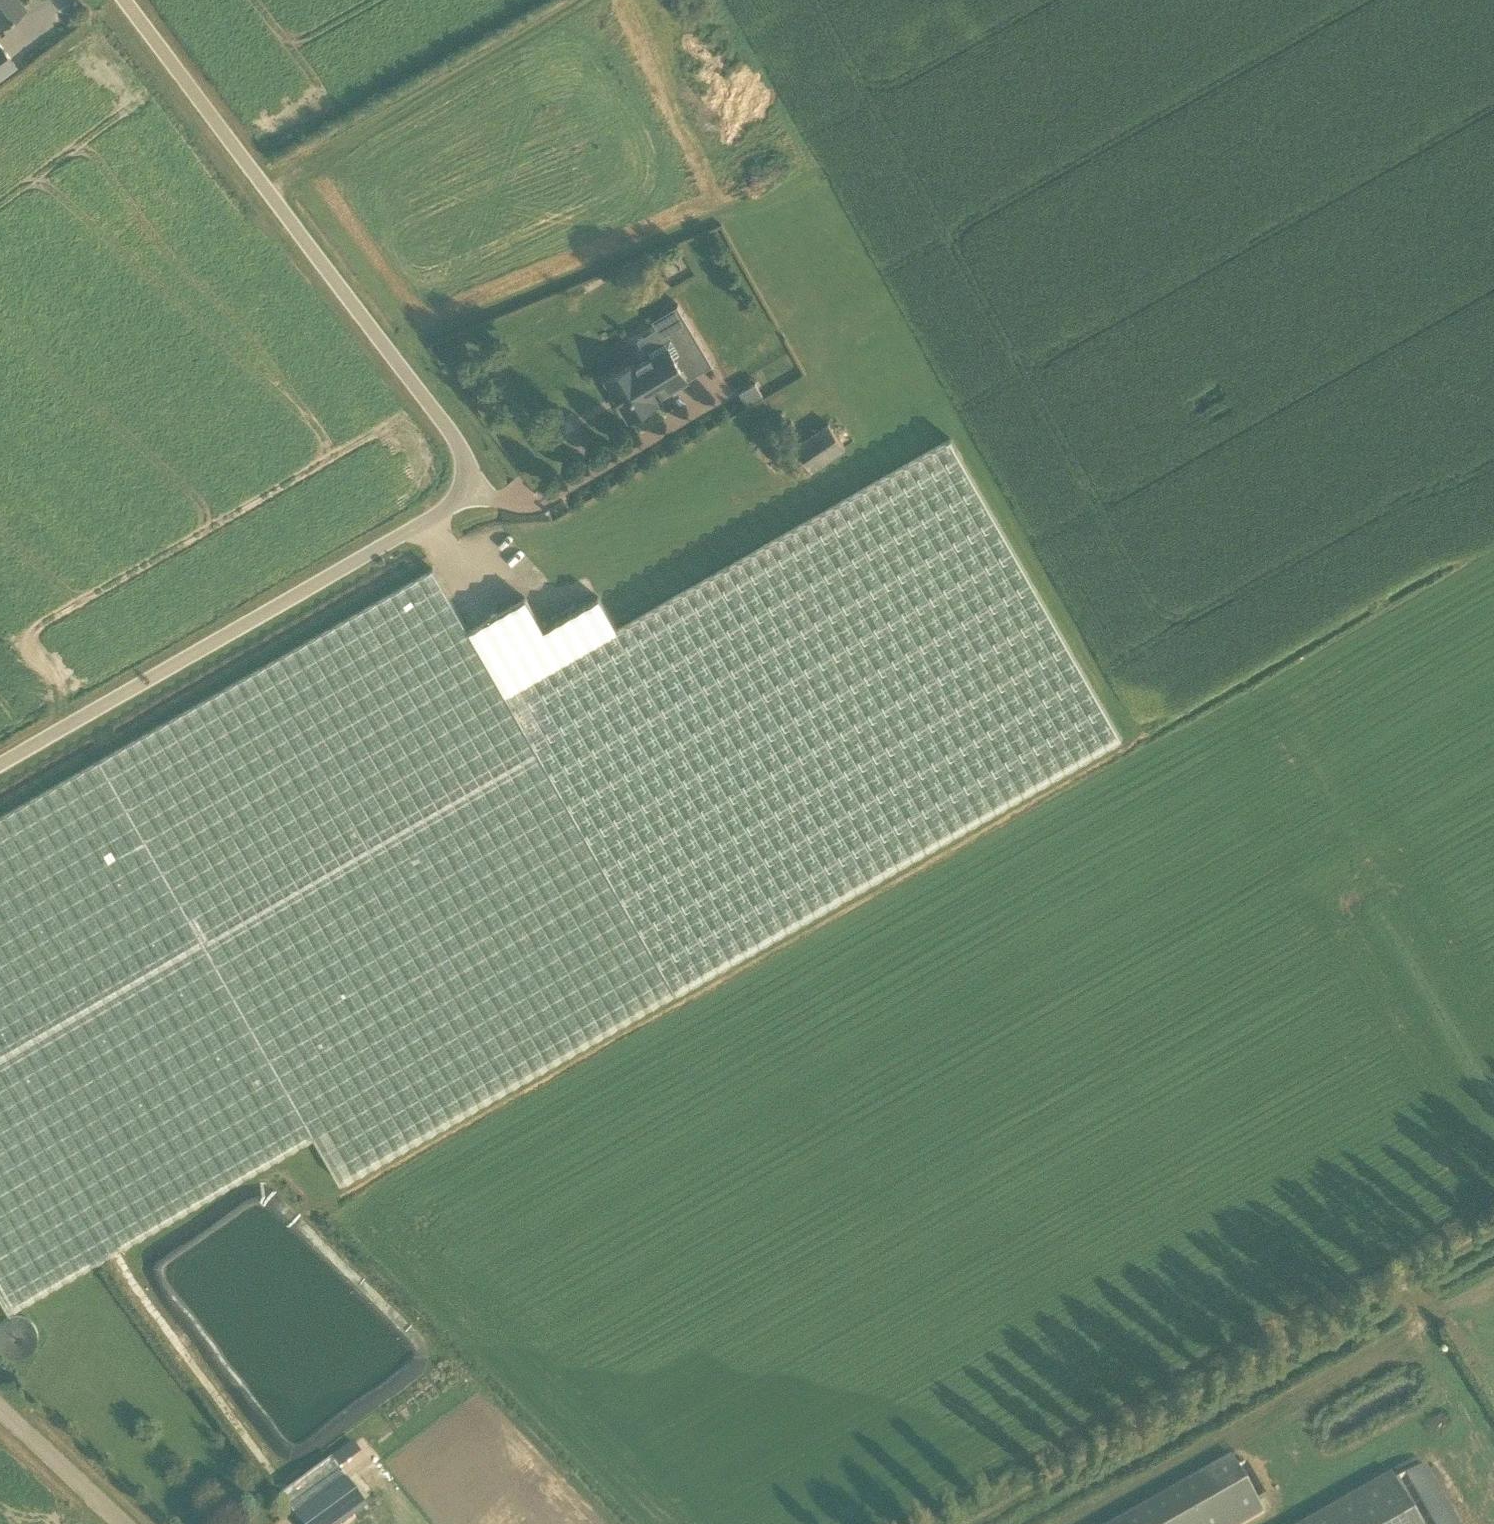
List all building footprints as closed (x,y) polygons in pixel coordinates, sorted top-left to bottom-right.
[(25,6),(20,0),(0,0),(0,25),(25,6)] [(17,65),(0,42),(0,77),(17,65)] [(681,251),(662,262),(671,277),(690,266),(681,251)] [(688,378),(669,346),(636,365),(634,362),(606,379),(629,418),(658,401),(656,398),(688,378)] [(740,391),(739,392),(745,401),(746,404),(762,394),(759,389),(755,382),(740,391)] [(833,417),(801,447),(821,469),(853,438),(833,417)] [(949,438),(617,628),(599,597),(543,629),(525,597),(469,629),(433,567),(0,816),(0,1295),(9,1311),(29,1299),(107,1253),(118,1247),(314,1135),(341,1181),(676,990),(1120,737),(949,438)] [(38,1331),(36,1323),(35,1320),(32,1316),(26,1312),(21,1310),(15,1310),(11,1311),(7,1312),(3,1315),(0,1318),(0,1344),(3,1347),(8,1351),(11,1352),(17,1353),(22,1352),(26,1351),(32,1346),(36,1340),(38,1331)] [(343,1452),(332,1460),(339,1471),(351,1462),(343,1452)] [(1266,1512),(1259,1500),(1266,1496),(1248,1463),(1241,1467),(1233,1454),(1110,1523),(1244,1523),(1266,1512)] [(368,1510),(339,1471),(332,1460),(282,1497),(301,1523),(348,1523),(368,1510)] [(1310,1523),(1434,1523),(1407,1477),(1396,1483),(1393,1477),(1310,1523)]
